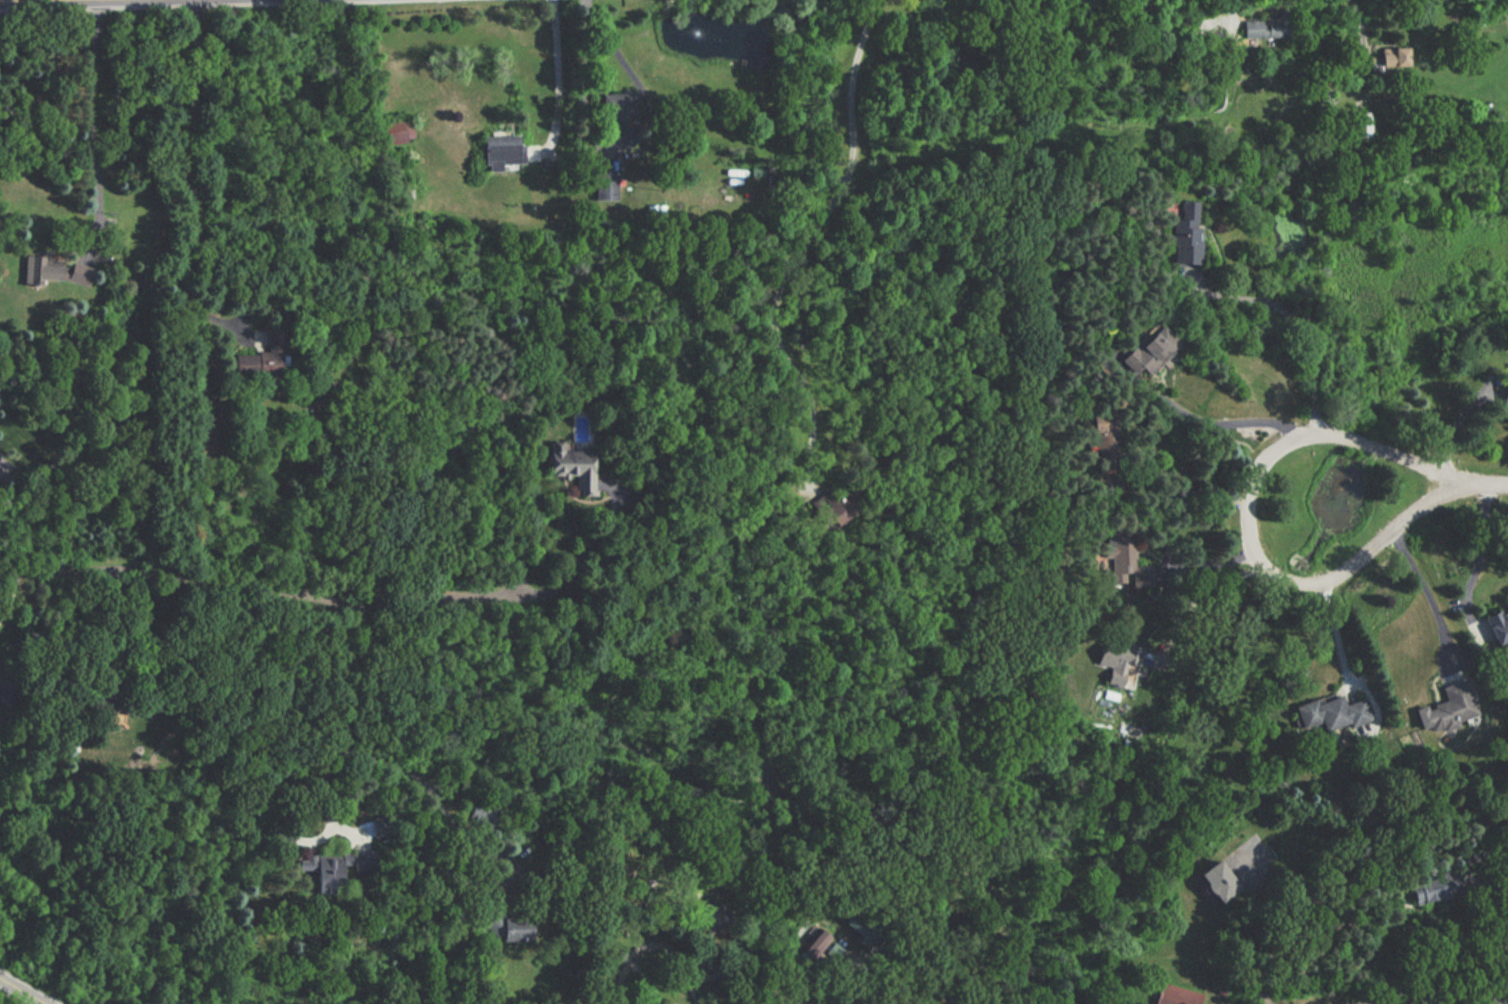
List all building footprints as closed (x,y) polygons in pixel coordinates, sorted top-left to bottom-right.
[(1290,37),(1290,14),(1242,14),(1242,37),(1290,37)] [(1378,66),(1406,66),(1406,48),(1378,48),(1378,66)] [(480,135),(481,172),(498,171),(498,164),(519,164),(518,135),(480,135)] [(1199,202),(1174,201),(1174,264),(1198,264),(1199,202)] [(33,256),(22,256),(22,282),(56,282),(56,266),(33,266),(33,256)] [(1497,408),(1507,411),(1507,367),(1497,408)] [(572,477),(572,494),(592,495),(593,427),(574,427),(573,441),(547,441),(546,476),(572,477)] [(1495,646),(1507,640),(1507,603),(1481,615),(1495,646)] [(1418,731),(1427,728),(1429,735),(1481,720),(1469,678),(1439,687),(1443,700),(1412,709),(1418,731)] [(1365,699),(1344,704),(1342,695),(1293,707),(1299,730),(1320,724),(1322,733),(1370,720),(1365,699)] [(1443,887),(1440,877),(1404,887),(1409,907),(1455,894),(1452,885),(1443,887)] [(497,942),(528,942),(528,919),(497,919),(497,942)]
